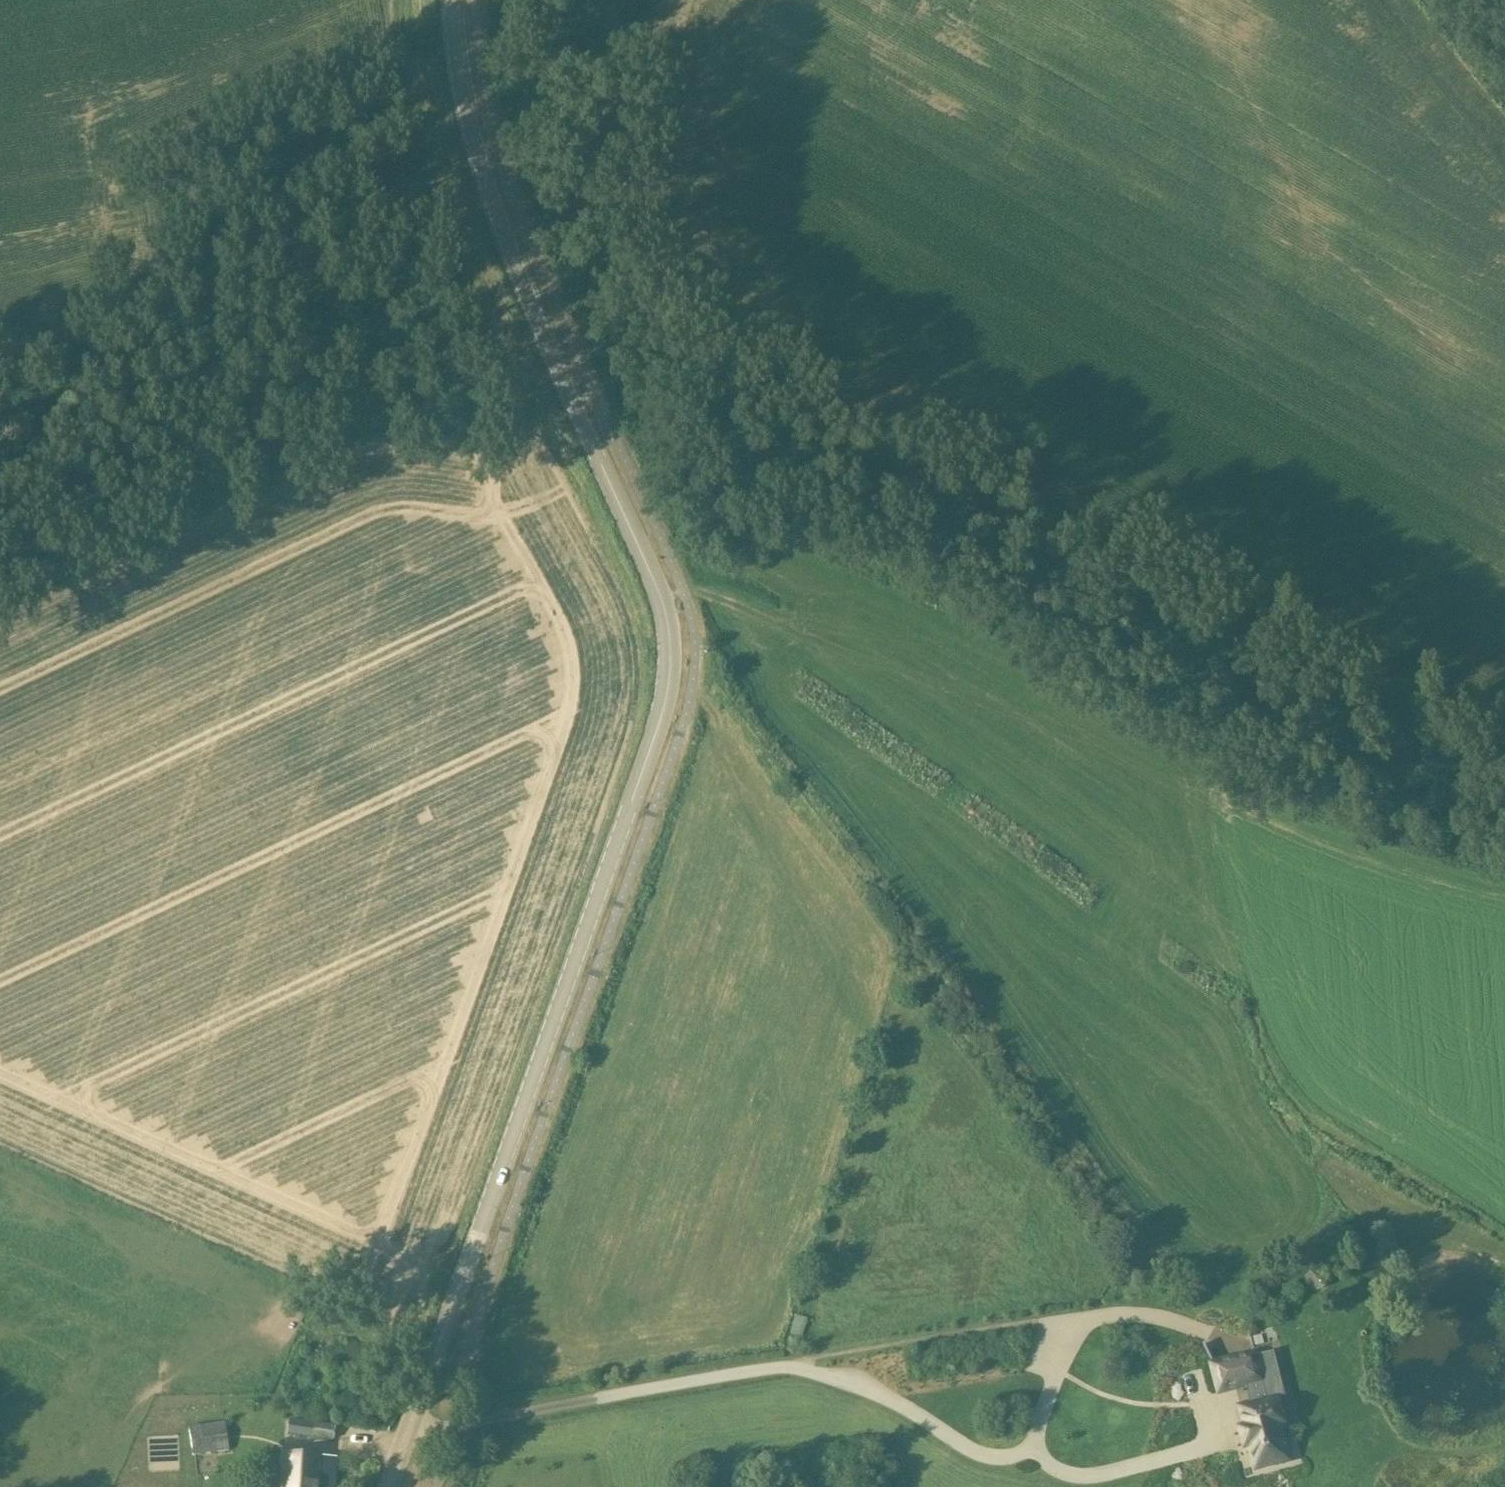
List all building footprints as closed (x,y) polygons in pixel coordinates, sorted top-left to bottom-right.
[(1317,1289),(1328,1278),(1317,1267),(1306,1278),(1317,1289)] [(1277,1373),(1271,1349),(1254,1354),(1254,1351),(1211,1362),(1218,1389),(1246,1381),(1251,1401),(1241,1403),(1247,1425),(1242,1426),(1247,1444),(1262,1440),(1267,1462),(1290,1456),(1281,1420),(1285,1419),(1278,1394),(1263,1398),(1258,1378),(1277,1373)] [(194,1455),(230,1450),(226,1421),(190,1426),(194,1455)] [(335,1439),(338,1426),(307,1421),(304,1433),(335,1439)] [(337,1456),(321,1455),(286,1452),(283,1486),(335,1486),(337,1456)]
